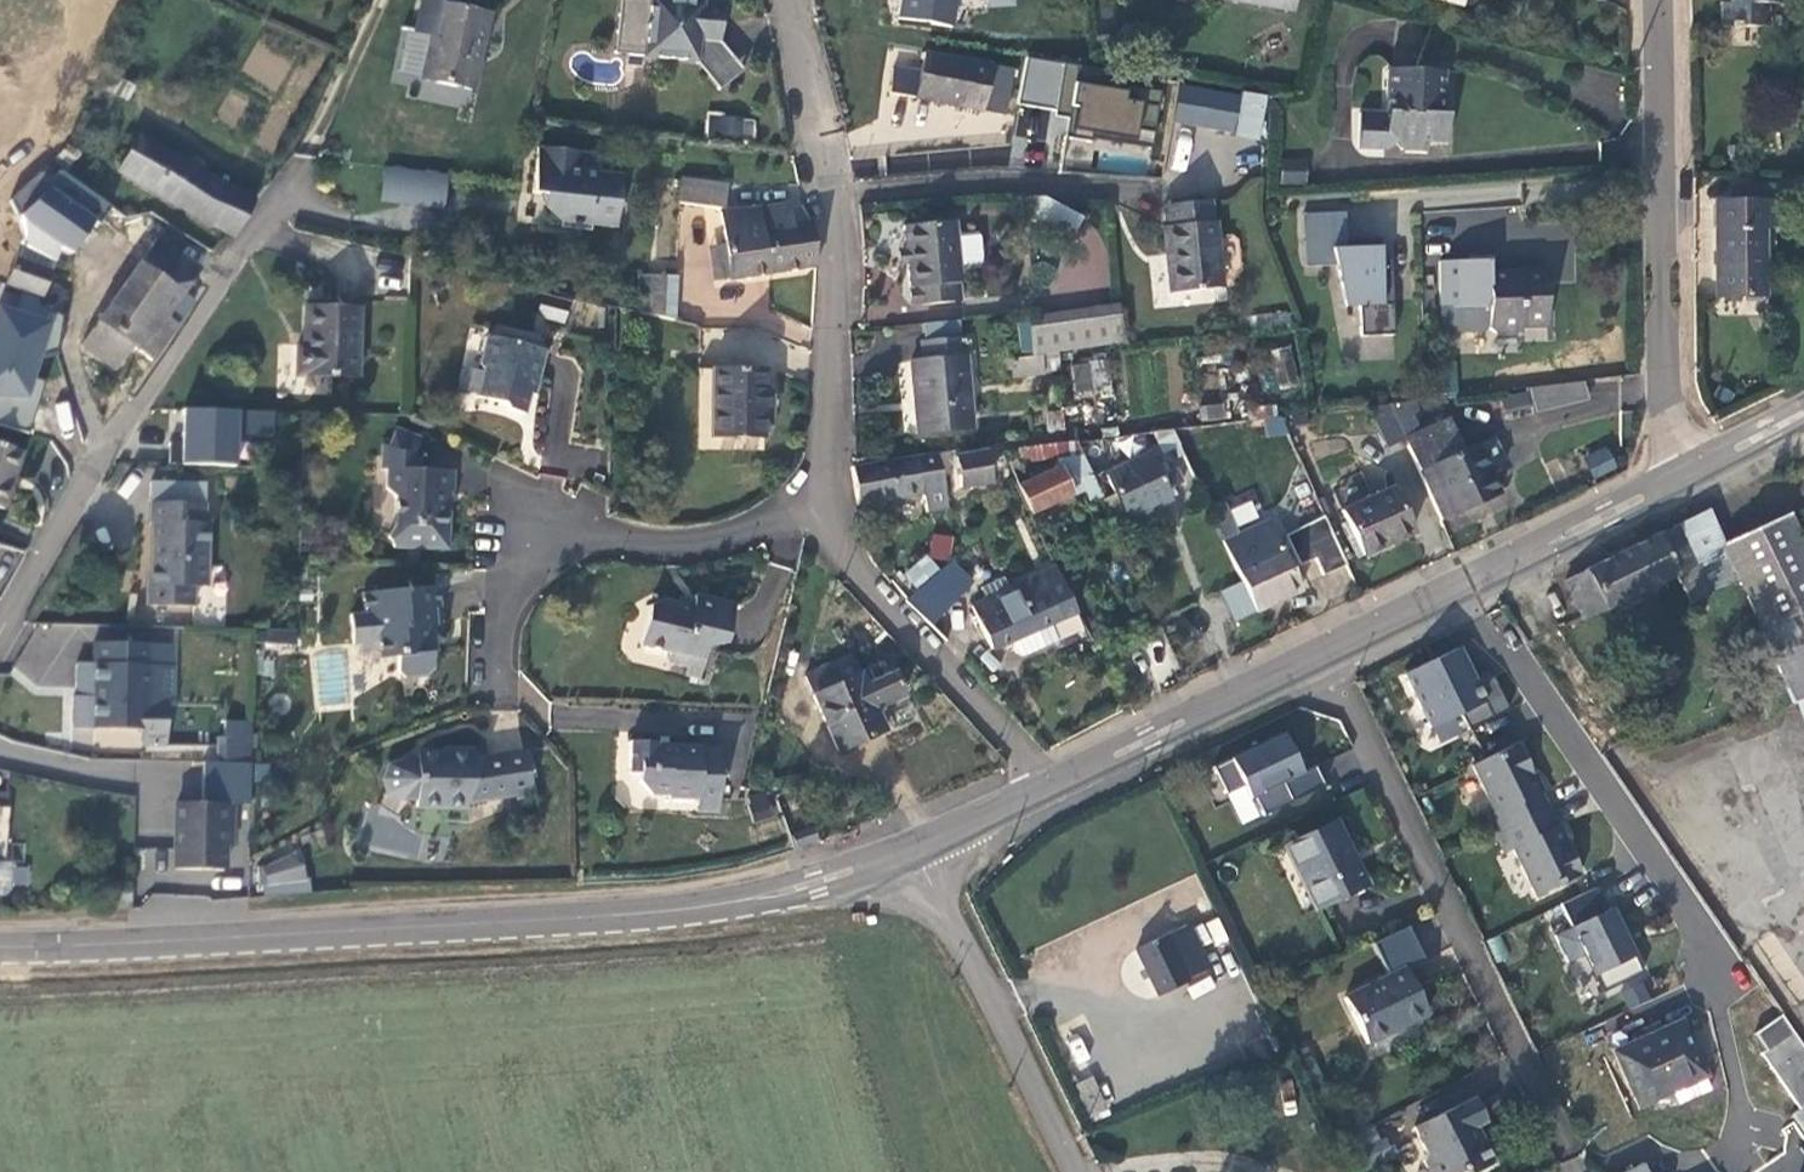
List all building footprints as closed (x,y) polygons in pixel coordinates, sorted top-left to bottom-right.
[(489,15),(441,5),(442,0),(421,0),(414,31),(431,35),(421,79),(473,90),(489,15)] [(692,21),(721,23),(723,3),(693,0),(650,0),(650,6),(633,4),(619,15),(618,31),(629,45),(646,46),(645,56),(696,62),(697,62),(697,56),(701,57),(702,40),(699,39),(700,30),(691,28),(692,21)] [(650,0),(621,0),(619,15),(633,4),(650,6),(650,0)] [(899,18),(949,26),(954,0),(902,0),(899,18)] [(1286,13),(1287,5),(1263,0),(1219,0),(1286,13)] [(1779,0),(1730,0),(1730,3),(1721,3),(1721,27),(1731,27),(1731,29),(1738,30),(1738,27),(1767,26),(1767,4),(1779,3),(1779,0)] [(744,70),(719,40),(721,23),(692,21),(691,28),(700,30),(699,39),(702,40),(701,57),(697,56),(697,62),(696,62),(719,90),(744,70)] [(645,56),(646,46),(629,45),(618,31),(616,54),(645,56)] [(1012,69),(923,53),(919,72),(893,69),(887,106),(901,108),(904,96),(981,111),(982,111),(1003,115),(1012,69)] [(1017,103),(1074,114),(1065,161),(1090,165),(1092,154),(1123,160),(1121,169),(1146,174),(1160,100),(1074,83),(1078,66),(1026,56),(1017,103)] [(1443,71),(1387,68),(1385,114),(1359,113),(1358,148),(1386,149),(1394,142),(1401,150),(1424,151),(1424,142),(1444,143),(1446,115),(1438,114),(1439,103),(1442,102),(1443,71)] [(1171,123),(1255,136),(1262,101),(1177,86),(1171,123)] [(707,113),(705,138),(753,142),(755,117),(707,113)] [(138,136),(118,172),(147,188),(198,218),(234,237),(255,202),(203,173),(208,166),(196,159),(191,167),(138,136)] [(598,172),(600,154),(539,147),(533,193),(549,194),(548,208),(563,209),(561,227),(591,231),(592,225),(615,228),(622,175),(598,172)] [(1281,161),(1281,183),(1304,184),(1304,160),(1281,161)] [(77,204),(84,187),(50,163),(37,175),(77,204)] [(383,165),(379,201),(445,207),(448,172),(383,165)] [(678,203),(723,209),(727,185),(682,180),(678,203)] [(1075,235),(1084,216),(1042,194),(1033,213),(1075,235)] [(1170,293),(1221,288),(1215,222),(1212,222),(1210,201),(1164,205),(1167,226),(1163,227),(1170,293)] [(1777,202),(1715,202),(1716,298),(1764,297),(1764,230),(1778,229),(1777,202)] [(789,205),(756,210),(756,214),(759,232),(764,231),(770,272),(816,265),(812,223),(811,221),(806,222),(807,224),(793,226),(789,205)] [(756,210),(722,212),(726,246),(730,279),(770,272),(764,231),(759,232),(756,214),(756,210)] [(1335,265),(1344,307),(1359,306),(1361,336),(1394,335),(1391,259),(1380,259),(1380,247),(1357,248),(1356,240),(1347,240),(1345,213),(1303,214),(1305,266),(1335,265)] [(961,283),(955,221),(904,226),(907,250),(909,264),(911,288),(918,287),(920,305),(956,301),(954,284),(961,283)] [(169,225),(159,240),(201,268),(213,252),(169,225)] [(40,299),(58,252),(24,238),(17,256),(7,253),(0,273),(0,284),(40,299)] [(159,240),(158,238),(129,279),(99,320),(82,346),(115,370),(132,347),(152,361),(177,325),(167,318),(171,311),(181,319),(194,302),(183,294),(201,268),(159,240)] [(1357,248),(1380,247),(1379,239),(1356,240),(1357,248)] [(715,280),(730,279),(726,246),(711,247),(715,280)] [(901,264),(909,264),(907,250),(900,251),(901,264)] [(1489,273),(1488,261),(1461,261),(1462,307),(1451,307),(1452,334),(1482,333),(1488,327),(1494,332),(1522,331),(1522,327),(1547,326),(1545,270),(1520,270),(1520,272),(1489,273)] [(648,276),(640,275),(639,312),(675,320),(677,277),(648,276)] [(954,284),(956,301),(963,301),(961,283),(954,284)] [(912,306),(920,305),(918,287),(911,288),(912,306)] [(0,294),(0,422),(27,430),(63,314),(0,294)] [(542,296),(537,315),(563,321),(568,303),(542,296)] [(1118,305),(1029,317),(1034,355),(1124,342),(1118,305)] [(358,308),(304,306),(303,346),(296,345),(296,375),(356,377),(358,308)] [(960,338),(958,321),(923,324),(925,342),(960,338)] [(480,364),(484,369),(483,371),(477,394),(477,396),(503,403),(507,409),(524,414),(533,380),(538,381),(546,351),(487,336),(480,364)] [(963,338),(960,338),(925,342),(921,342),(923,360),(910,362),(917,434),(972,429),(965,353),(971,352),(970,340),(964,340),(963,338)] [(1268,351),(1277,390),(1298,385),(1289,346),(1268,351)] [(1011,359),(1011,358),(1004,359),(1005,370),(1012,368),(1013,378),(1043,374),(1041,355),(1011,359)] [(1072,366),(1075,392),(1091,391),(1088,364),(1072,366)] [(460,390),(477,394),(483,371),(466,367),(460,390)] [(765,391),(765,370),(712,369),(711,437),(764,439),(765,417),(771,417),(771,391),(765,391)] [(1588,400),(1584,383),(1528,390),(1535,413),(1588,400)] [(1505,410),(1529,405),(1527,394),(1503,400),(1505,410)] [(67,400),(54,404),(61,430),(74,427),(67,400)] [(1418,410),(1414,401),(1389,404),(1389,405),(1402,432),(1417,425),(1412,413),(1418,410)] [(1200,407),(1201,420),(1221,419),(1220,405),(1200,407)] [(1402,432),(1389,405),(1366,408),(1386,449),(1405,440),(1402,432)] [(183,406),(181,463),(238,465),(239,437),(275,438),(276,409),(183,406)] [(1284,416),(1264,417),(1266,436),(1285,434),(1284,416)] [(1450,420),(1405,440),(1442,520),(1500,493),(1489,468),(1505,461),(1495,436),(1478,444),(1464,451),(1450,420)] [(388,447),(413,457),(421,438),(396,428),(388,447)] [(1164,453),(1180,446),(1173,429),(1154,432),(1164,453)] [(1086,462),(1106,457),(1103,438),(1081,441),(1085,460),(1086,462)] [(1029,447),(1031,463),(1057,459),(1083,455),(1076,441),(1065,442),(1029,447)] [(22,451),(0,444),(0,507),(4,509),(22,451)] [(445,510),(446,492),(453,493),(454,471),(419,470),(419,459),(413,457),(388,447),(383,445),(382,469),(388,470),(387,488),(397,498),(396,525),(388,536),(395,548),(448,549),(449,510),(445,510)] [(1611,447),(1586,451),(1590,477),(1616,472),(1611,447)] [(961,449),(937,452),(941,475),(958,473),(960,487),(990,483),(985,452),(962,456),(961,449)] [(908,457),(852,467),(858,506),(923,494),(926,512),(947,508),(941,475),(937,452),(917,457),(908,457)] [(1176,469),(1160,476),(1150,454),(1107,475),(1129,520),(1172,499),(1167,490),(1182,483),(1176,469)] [(1018,486),(1031,513),(1085,489),(1090,499),(1100,494),(1086,462),(1085,460),(1083,455),(1057,459),(1060,466),(1032,479),(1026,465),(1020,467),(1016,459),(1009,462),(1018,486)] [(1205,501),(1197,485),(1185,489),(1193,506),(1205,501)] [(1343,510),(1362,555),(1412,533),(1393,488),(1343,510)] [(1251,498),(1212,516),(1222,536),(1260,518),(1251,498)] [(206,504),(151,502),(150,523),(152,523),(150,584),(147,583),(146,605),(193,606),(193,587),(207,587),(209,524),(205,523),(206,504)] [(1789,513),(1722,546),(1707,515),(1563,584),(1582,623),(1676,578),(1691,607),(1741,582),(1761,624),(1756,626),(1793,703),(1797,702),(1803,700),(1803,545),(1789,513)] [(1324,575),(1348,564),(1326,515),(1286,534),(1301,565),(1316,558),(1324,575)] [(1223,541),(1255,613),(1302,592),(1270,520),(1223,541)] [(949,560),(953,536),(932,532),(928,557),(949,560)] [(947,566),(906,601),(931,626),(964,590),(947,566)] [(1059,618),(1039,575),(1009,590),(1003,578),(987,586),(992,597),(971,607),(991,650),(1011,640),(1017,652),(1025,655),(1059,641),(1051,623),(1059,618)] [(442,625),(439,587),(362,593),(364,613),(351,614),(354,644),(379,641),(380,658),(397,656),(398,672),(405,677),(428,675),(433,669),(430,627),(442,625)] [(649,605),(640,645),(669,652),(667,662),(686,666),(702,670),(708,641),(724,645),(733,604),(694,594),(691,606),(661,599),(649,605)] [(296,644),(296,631),(267,629),(267,643),(296,644)] [(251,753),(252,723),(226,722),(227,700),(172,698),(174,645),(94,643),(94,664),(91,664),(90,688),(94,688),(93,728),(145,730),(145,747),(217,747),(217,752),(251,753)] [(1435,731),(1462,718),(1467,720),(1473,732),(1514,713),(1498,679),(1482,687),(1464,650),(1409,676),(1435,731)] [(813,695),(839,751),(884,730),(874,709),(904,695),(894,673),(866,685),(861,674),(852,655),(805,677),(813,695)] [(685,675),(699,679),(702,670),(686,666),(685,675)] [(1215,762),(1239,823),(1327,789),(1317,764),(1305,769),(1291,733),(1215,762)] [(718,811),(721,751),(700,750),(700,747),(659,746),(659,742),(630,741),(629,774),(640,774),(639,783),(652,796),(669,796),(669,798),(697,799),(696,811),(718,811)] [(444,752),(425,753),(416,766),(402,760),(388,766),(383,780),(388,794),(402,800),(416,794),(416,807),(467,808),(469,804),(532,793),(525,751),(479,759),(474,749),(444,749),(444,752)] [(1524,749),(1479,770),(1502,818),(1494,822),(1512,858),(1520,855),(1543,901),(1588,880),(1582,870),(1573,850),(1576,849),(1566,829),(1564,831),(1548,798),(1551,797),(1541,778),(1539,779),(1524,749)] [(775,818),(774,796),(752,797),(753,819),(775,818)] [(232,804),(177,803),(176,869),(224,871),(225,846),(230,846),(232,804)] [(1337,819),(1290,841),(1308,878),(1302,881),(1316,912),(1369,886),(1337,819)] [(791,835),(796,848),(817,840),(813,827),(791,835)] [(1284,843),(1302,881),(1308,878),(1290,841),(1284,843)] [(256,863),(267,899),(310,887),(300,851),(256,863)] [(4,861),(0,861),(0,897),(5,897),(12,891),(13,862),(4,861)] [(1608,915),(1597,892),(1561,909),(1572,932),(1556,940),(1569,966),(1585,959),(1604,997),(1644,978),(1613,913),(1608,915)] [(1387,977),(1403,971),(1405,974),(1425,965),(1409,931),(1374,946),(1387,977)] [(1166,935),(1135,949),(1155,995),(1186,981),(1166,935)] [(1387,977),(1342,997),(1364,1049),(1426,1021),(1405,974),(1403,971),(1387,977)] [(1767,1047),(1760,1054),(1796,1106),(1803,1100),(1803,1045),(1781,1010),(1755,1030),(1767,1047)] [(1619,1057),(1643,1111),(1701,1082),(1675,1028),(1619,1057)] [(1092,1078),(1077,1083),(1088,1115),(1103,1110),(1092,1078)] [(1425,1150),(1421,1158),(1427,1171),(1474,1171),(1490,1165),(1475,1128),(1486,1123),(1476,1098),(1414,1124),(1425,1150)] [(1370,1121),(1337,1136),(1345,1152),(1346,1152),(1354,1169),(1392,1151),(1384,1134),(1378,1137),(1370,1121)] [(1627,1171),(1649,1171),(1645,1164),(1627,1171)]
